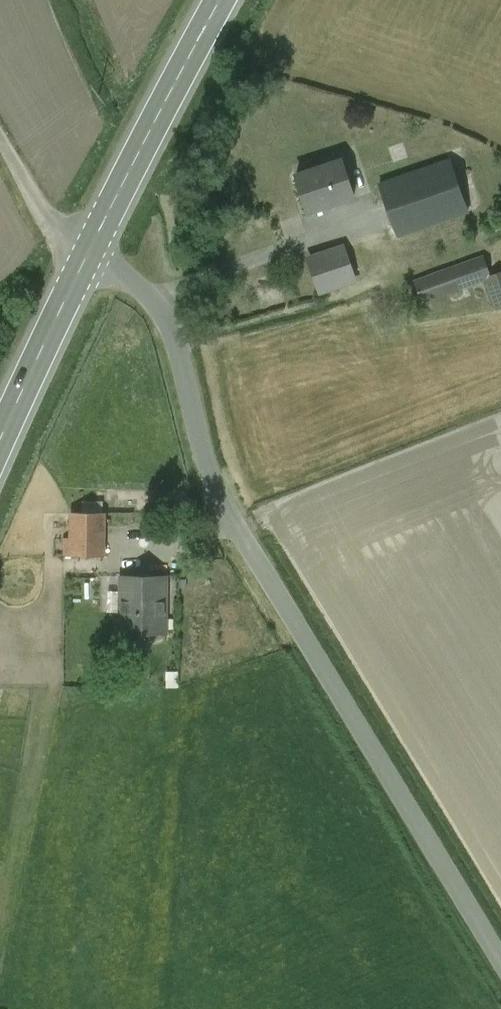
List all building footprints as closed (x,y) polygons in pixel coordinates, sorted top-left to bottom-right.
[(450,160),(380,185),(398,236),(468,212),(450,160)] [(322,169),(297,177),(308,212),(355,196),(343,162),(334,165),(334,166),(322,170),(322,169)] [(343,248),(308,259),(319,292),(354,280),(343,248)] [(484,259),(415,283),(421,301),(487,278),(491,277),(490,276),(484,259)] [(490,276),(491,277),(487,278),(498,310),(500,309),(500,272),(490,276)] [(103,513),(73,513),(73,538),(72,556),(103,556),(103,513)] [(73,538),(64,538),(64,556),(72,556),(73,538)] [(165,577),(122,576),(122,602),(165,602),(165,577)] [(165,602),(122,602),(121,633),(165,634),(165,602)]
